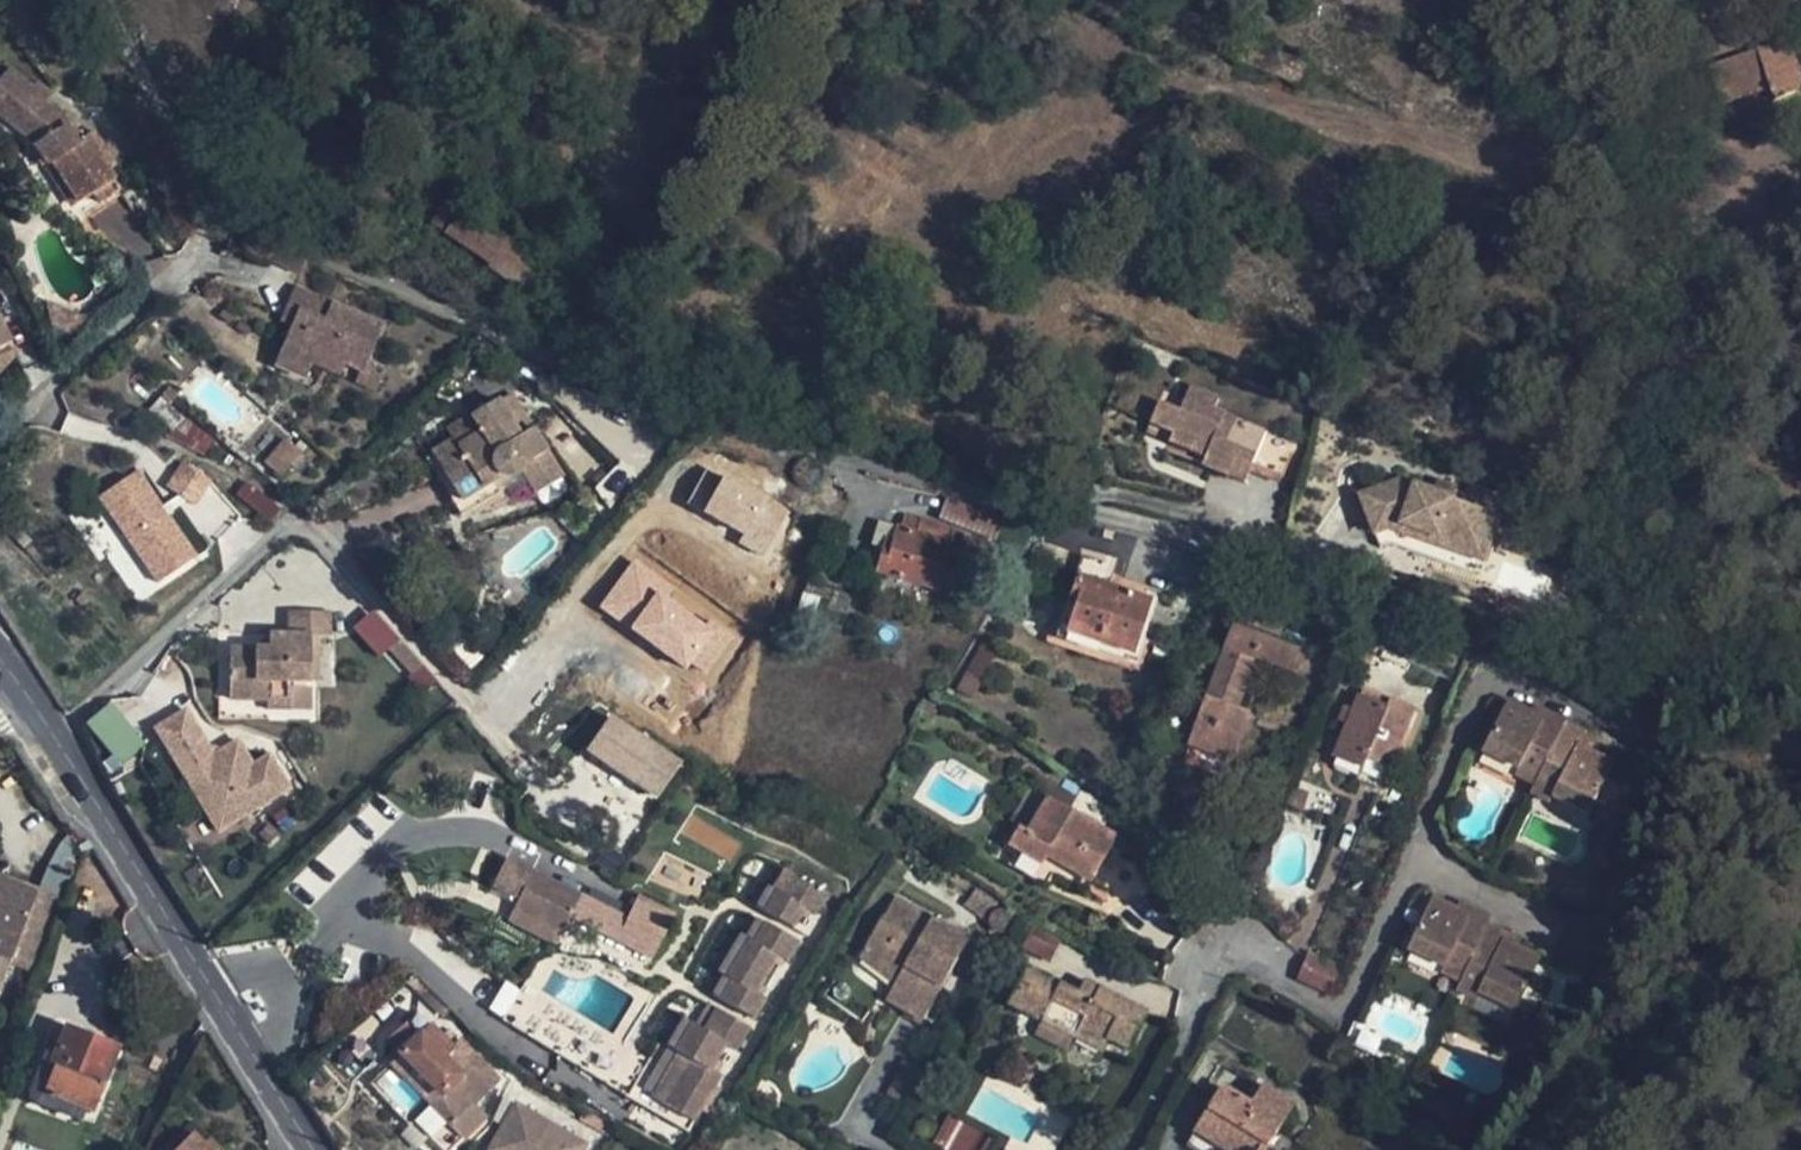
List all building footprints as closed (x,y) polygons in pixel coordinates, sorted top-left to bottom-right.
[(1767,77),(1771,89),(1775,101),(1797,93),(1800,82),(1783,30),(1764,36),(1769,49),(1710,70),(1718,93),(1767,77)] [(0,81),(0,92),(5,95),(0,101),(0,119),(34,145),(48,168),(53,164),(78,203),(92,195),(99,204),(121,190),(108,170),(116,164),(94,131),(81,139),(64,114),(50,102),(55,96),(45,88),(39,83),(34,88),(10,68),(0,81)] [(1723,106),(1771,89),(1767,77),(1718,93),(1723,106)] [(69,209),(78,203),(53,164),(48,168),(43,171),(69,209)] [(461,213),(446,234),(491,265),(489,269),(516,287),(529,267),(525,263),(537,244),(458,190),(448,204),(461,213)] [(432,224),(446,234),(461,213),(448,204),(446,203),(432,224)] [(295,288),(288,305),(299,309),(291,327),(275,364),(305,379),(311,363),(316,352),(343,363),(360,370),(362,371),(365,364),(381,325),(295,288)] [(291,327),(299,309),(288,305),(280,322),(291,327)] [(0,321),(0,346),(10,340),(0,321)] [(16,358),(12,348),(0,355),(0,375),(16,358)] [(338,375),(343,363),(316,352),(311,363),(338,375)] [(384,371),(365,364),(362,371),(360,370),(355,382),(377,390),(384,371)] [(1294,445),(1214,410),(1220,398),(1192,386),(1181,412),(1160,403),(1151,423),(1175,433),(1172,442),(1207,458),(1203,465),(1245,482),(1253,463),(1280,475),(1294,445)] [(477,432),(457,446),(464,459),(443,471),(460,501),(494,482),(503,496),(527,482),(535,494),(563,477),(534,430),(520,436),(498,400),(469,417),(477,432)] [(447,430),(457,446),(477,432),(469,417),(447,430)] [(295,460),(298,456),(282,443),(262,468),(278,481),(287,469),(295,460)] [(179,459),(166,489),(198,503),(211,474),(179,459)] [(300,465),(295,460),(287,469),(293,474),(300,465)] [(687,506),(740,531),(734,543),(767,559),(792,506),(706,465),(687,506)] [(139,467),(97,494),(155,584),(197,557),(139,467)] [(1432,491),(1390,501),(1399,541),(1414,537),(1426,534),(1513,563),(1526,521),(1489,509),(1467,502),(1432,491)] [(1492,500),(1470,493),(1467,502),(1489,509),(1492,500)] [(1534,524),(1526,521),(1513,563),(1426,534),(1414,537),(1519,572),(1534,524)] [(936,589),(951,540),(897,526),(893,539),(885,537),(876,572),(936,589)] [(1108,586),(1111,575),(1114,567),(1083,556),(1069,596),(1075,598),(1064,631),(1131,656),(1150,601),(1144,598),(1108,586)] [(734,637),(631,560),(598,604),(702,680),(734,637)] [(1147,587),(1111,575),(1108,586),(1144,598),(1147,587)] [(852,597),(834,591),(830,603),(848,609),(852,597)] [(1284,612),(1247,597),(1239,618),(1277,632),(1284,612)] [(380,655),(400,636),(373,607),(353,627),(380,655)] [(230,699),(268,701),(269,690),(292,690),(292,683),(311,683),(312,638),(331,638),(331,615),(293,613),(293,637),(270,637),(270,648),(231,648),(230,699)] [(1234,626),(1189,746),(1231,762),(1249,713),(1239,709),(1257,661),(1295,674),(1303,651),(1234,626)] [(1000,650),(984,641),(957,689),(974,698),(1000,650)] [(269,690),(268,701),(268,710),(291,710),(292,690),(269,690)] [(707,700),(690,690),(675,712),(691,723),(707,700)] [(1390,767),(1413,710),(1391,701),(1387,709),(1360,697),(1336,756),(1363,767),(1366,759),(1390,767)] [(1532,783),(1562,727),(1566,719),(1534,702),(1531,709),(1509,699),(1483,750),(1520,769),(1518,775),(1532,783)] [(117,701),(88,716),(113,763),(142,748),(117,701)] [(153,724),(214,833),(293,789),(271,751),(252,761),(238,735),(213,748),(188,704),(153,724)] [(680,764),(610,717),(586,752),(656,799),(680,764)] [(1591,741),(1562,727),(1532,783),(1528,792),(1544,799),(1548,792),(1586,810),(1612,759),(1588,748),(1591,741)] [(1231,762),(1189,746),(1183,762),(1225,778),(1231,762)] [(1289,787),(1282,804),(1295,810),(1300,792),(1289,787)] [(1116,839),(1049,799),(1029,832),(1021,828),(1011,846),(1043,866),(1048,858),(1090,883),(1116,839)] [(280,831),(273,822),(263,830),(272,838),(280,831)] [(570,914),(581,894),(505,856),(490,882),(517,896),(512,907),(561,932),(570,914)] [(778,893),(815,915),(827,893),(786,869),(773,890),(778,893)] [(37,889),(4,876),(0,886),(0,988),(37,889)] [(757,906),(767,913),(778,893),(773,890),(768,887),(757,906)] [(995,905),(976,891),(965,905),(985,919),(995,905)] [(814,916),(815,915),(778,893),(767,913),(794,928),(803,910),(814,916)] [(625,916),(581,894),(570,914),(651,955),(661,935),(625,916)] [(637,895),(625,916),(661,935),(673,913),(637,895)] [(895,897),(867,946),(905,968),(894,985),(887,1001),(923,1022),(969,940),(895,897)] [(1458,985),(1487,927),(1492,918),(1462,904),(1457,911),(1432,900),(1405,954),(1446,973),(1444,978),(1458,985)] [(561,932),(512,907),(507,917),(556,942),(561,932)] [(755,944),(768,924),(757,918),(746,938),(751,941),(755,944)] [(799,942),(768,924),(755,944),(751,941),(730,978),(735,981),(723,1000),(754,1019),(766,999),(756,993),(778,956),(788,962),(799,942)] [(1517,942),(1487,927),(1458,985),(1454,993),(1469,1000),(1473,993),(1513,1012),(1539,960),(1515,948),(1517,942)] [(1051,949),(1022,934),(1016,946),(1045,961),(1051,949)] [(730,978),(751,941),(746,938),(741,935),(719,971),(725,975),(730,978)] [(905,968),(867,946),(860,959),(894,985),(905,968)] [(1298,979),(1329,994),(1341,968),(1310,953),(1298,979)] [(1108,1040),(1128,1051),(1134,1039),(1145,1014),(1085,983),(1078,995),(1028,969),(1009,1004),(1043,1022),(1075,1038),(1101,1052),(1108,1040)] [(713,994),(723,1000),(735,981),(730,978),(725,975),(713,994)] [(688,1132),(694,1122),(664,1103),(654,1097),(663,1080),(521,994),(504,1020),(688,1132)] [(664,1103),(694,1122),(722,1076),(712,1070),(726,1045),(736,1050),(750,1025),(719,1007),(704,1032),(695,1026),(680,1051),(690,1057),(664,1103)] [(386,1041),(399,1056),(441,1099),(432,1108),(429,1104),(412,1120),(440,1149),(450,1149),(484,1117),(472,1105),(499,1080),(476,1056),(468,1064),(452,1048),(417,1013),(386,1041)] [(1134,1039),(1128,1051),(1129,1052),(1148,1016),(1145,1014),(1134,1039)] [(680,1051),(695,1026),(683,1020),(668,1044),(680,1051)] [(1068,1053),(1075,1038),(1043,1022),(1035,1037),(1068,1053)] [(119,1049),(65,1027),(56,1050),(62,1052),(45,1092),(87,1110),(93,1112),(119,1049)] [(468,1064),(476,1056),(460,1040),(452,1048),(468,1064)] [(56,1050),(48,1046),(29,1092),(35,1102),(82,1121),(87,1110),(45,1092),(62,1052),(56,1050)] [(680,1051),(663,1080),(654,1097),(664,1103),(690,1057),(680,1051)] [(429,1104),(432,1108),(441,1099),(399,1056),(390,1065),(429,1104)] [(1225,1149),(1258,1149),(1263,1143),(1269,1147),(1295,1105),(1264,1085),(1252,1104),(1223,1086),(1196,1132),(1225,1149)] [(591,1144),(515,1099),(485,1149),(587,1149),(591,1144)] [(933,1144),(944,1149),(985,1149),(991,1138),(948,1115),(933,1144)] [(191,1122),(164,1149),(218,1149),(219,1149),(191,1122)] [(1196,1132),(1188,1145),(1196,1149),(1225,1149),(1196,1132)]
